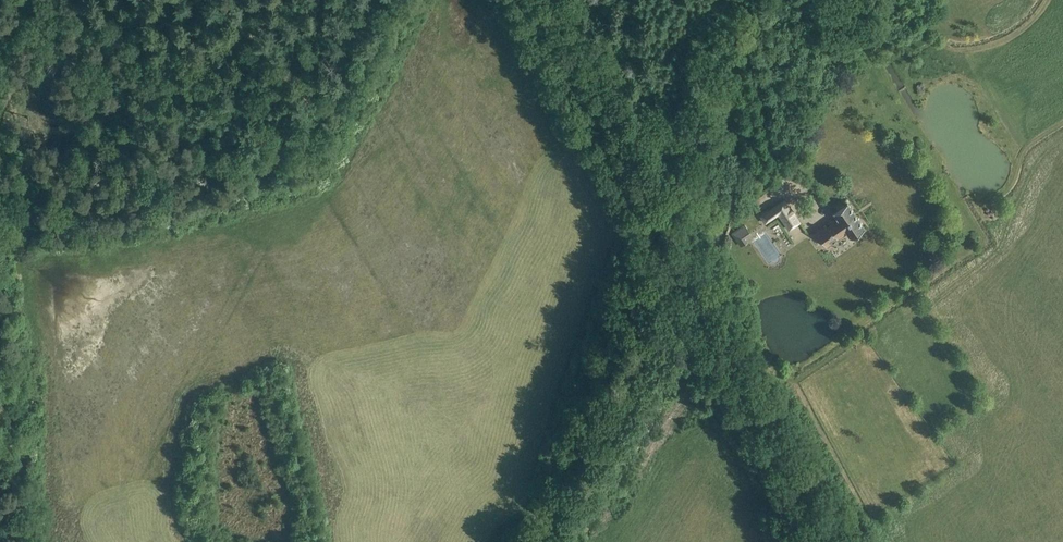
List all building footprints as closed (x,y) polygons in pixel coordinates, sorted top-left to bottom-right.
[(783,200),(766,212),(770,219),(778,214),(788,230),(799,222),(793,213),(794,213),(791,209),(790,209),(783,200)] [(837,217),(816,232),(826,246),(847,232),(850,237),(864,228),(846,203),(833,212),(837,217)]
